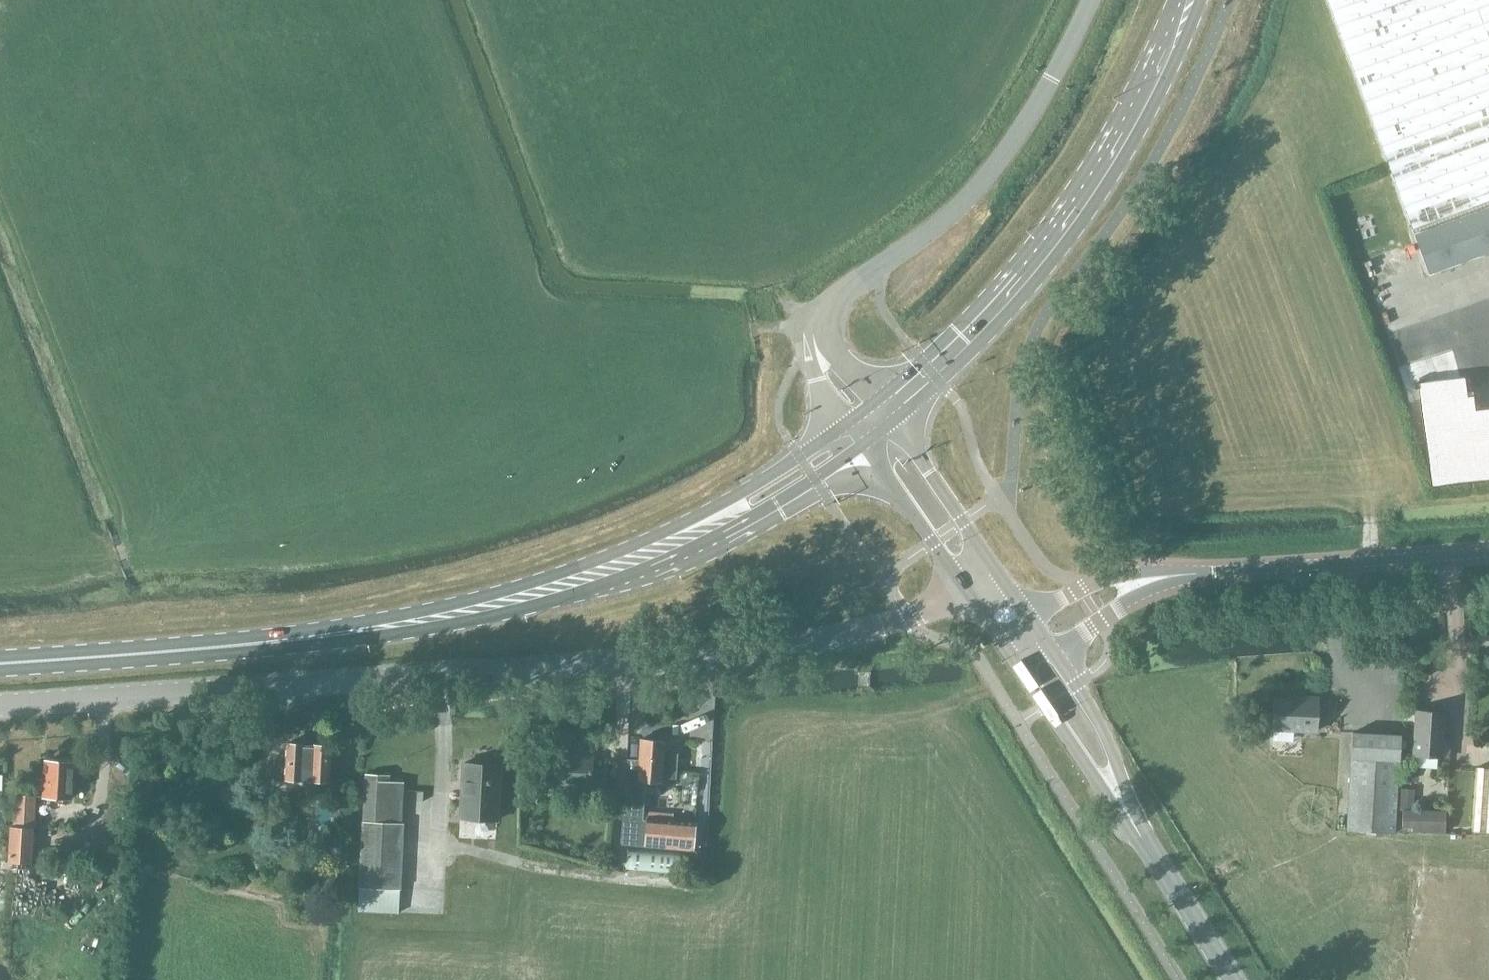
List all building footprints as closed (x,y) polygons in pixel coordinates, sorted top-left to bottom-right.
[(1412,229),(1488,200),(1488,0),(1328,0),(1412,229)] [(1488,251),(1488,206),(1414,234),(1429,273),(1488,251)] [(1392,688),(1393,679),(1370,678),(1370,687),(1392,688)] [(1274,700),(1272,731),(1274,731),(1274,740),(1294,741),(1294,732),(1316,734),(1318,701),(1300,699),(1300,701),(1274,700)] [(1446,711),(1415,709),(1413,754),(1450,757),(1451,739),(1444,738),(1446,711)] [(1347,832),(1394,835),(1399,737),(1353,735),(1347,832)] [(641,738),(639,780),(663,782),(664,770),(676,771),(677,754),(665,753),(665,740),(641,738)] [(304,785),(315,786),(316,781),(329,783),(332,747),(290,744),(287,780),(304,781),(304,785)] [(544,786),(590,788),(590,793),(603,794),(604,771),(590,770),(590,757),(545,755),(544,786)] [(45,797),(72,799),(74,765),(70,764),(67,759),(63,759),(59,763),(48,762),(45,797)] [(464,763),(461,818),(498,820),(501,765),(490,764),(487,761),(478,761),(475,764),(464,763)] [(1488,832),(1488,767),(1477,766),(1473,831),(1488,832)] [(360,886),(401,889),(405,822),(402,822),(404,781),(391,780),(391,774),(366,773),(360,886)] [(627,784),(623,843),(646,845),(648,821),(644,821),(644,818),(645,785),(627,784)] [(1400,788),(1399,809),(1403,809),(1403,826),(1412,827),(1412,831),(1428,832),(1445,832),(1445,810),(1429,809),(1414,809),(1415,788),(1400,788)] [(12,828),(10,863),(32,864),(35,797),(16,796),(15,828),(12,828)] [(317,822),(339,823),(340,804),(318,803),(317,822)] [(648,821),(646,845),(696,848),(698,820),(648,817),(648,821)] [(627,869),(679,873),(680,853),(629,850),(627,869)] [(15,897),(34,892),(29,874),(10,879),(15,897)]
